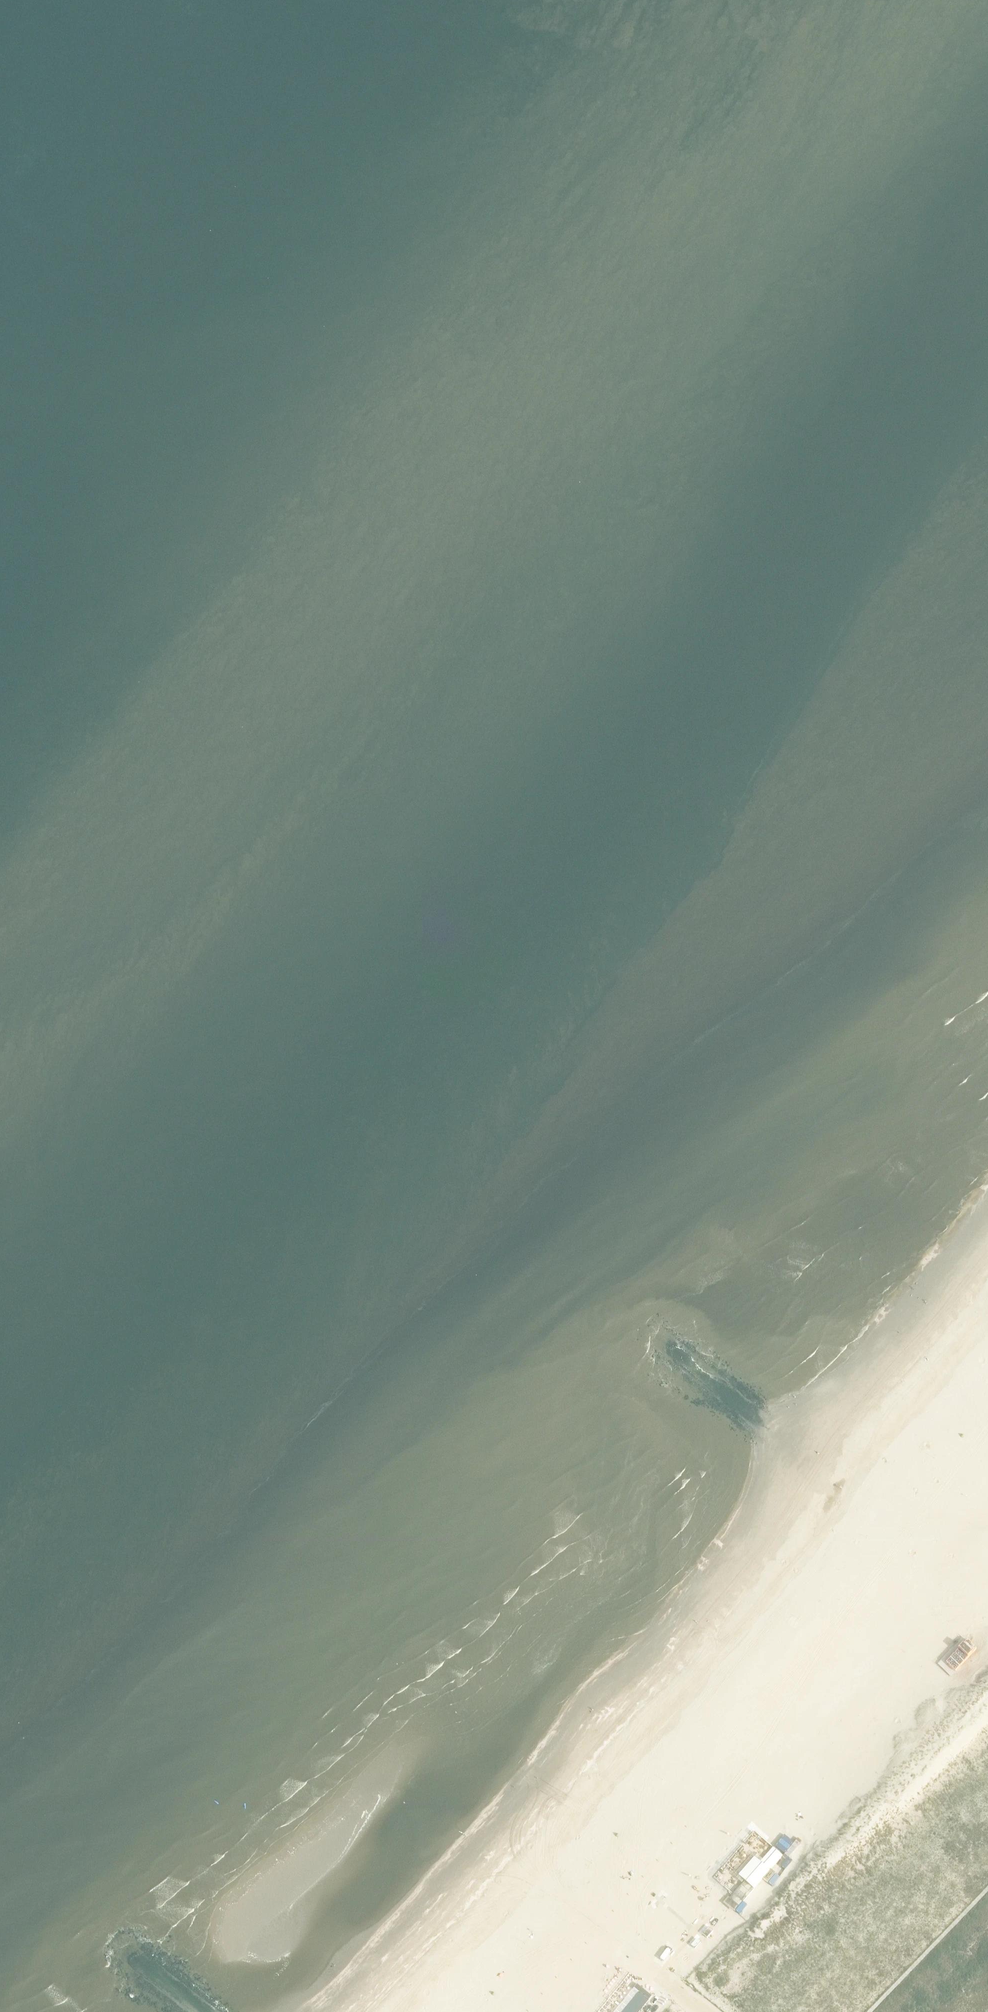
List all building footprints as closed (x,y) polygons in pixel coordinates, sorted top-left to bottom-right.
[(956,1671),(977,1648),(968,1640),(947,1663),(956,1671)] [(946,1667),(949,1665),(946,1662),(955,1654),(952,1651),(940,1661),(946,1667)] [(792,1866),(773,1849),(759,1863),(765,1869),(746,1890),(755,1899),(775,1877),(778,1881),(792,1866)] [(708,1924),(703,1930),(707,1934),(712,1928),(708,1924)]
